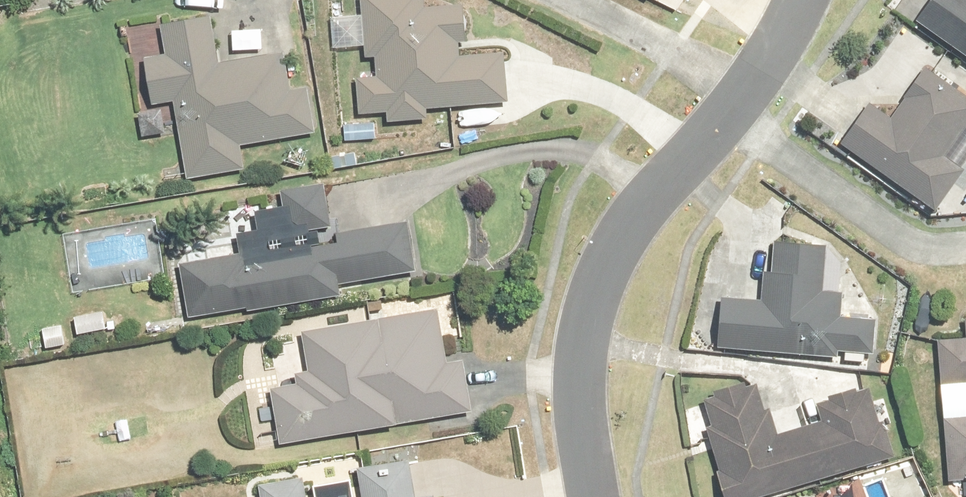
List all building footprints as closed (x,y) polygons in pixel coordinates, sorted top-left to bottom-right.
[(366,14),(338,14),(338,48),(368,48),(368,55),(380,55),(380,76),(362,76),(361,115),(394,116),(394,122),(431,122),(431,106),(509,106),(509,56),(462,55),(462,42),(467,42),(467,7),(429,6),(429,0),(366,0),(366,14)] [(905,21),(965,62),(965,0),(919,0),(905,21)] [(222,61),(215,15),(162,22),(167,55),(150,57),(158,107),(179,104),(190,178),(249,170),(245,144),(318,133),(311,88),(292,91),(286,52),(222,61)] [(830,144),(928,211),(956,170),(938,158),(965,117),(965,104),(917,71),(885,119),(858,102),(830,144)] [(165,109),(141,113),(145,138),(170,134),(165,109)] [(332,184),(292,190),(295,208),(256,214),(259,231),(239,234),(242,254),(187,263),(195,316),(344,294),(342,283),(420,271),(413,224),(339,235),(332,184)] [(712,300),(709,346),(867,358),(870,318),(832,316),(834,288),(816,287),(819,247),(771,243),(769,276),(751,274),(749,303),(712,300)] [(443,307),(423,310),(421,302),(368,310),(369,319),(305,330),(312,373),(300,375),(301,383),(275,387),(285,448),(448,421),(447,413),(485,406),(476,352),(451,356),(443,307)] [(122,308),(75,317),(79,337),(126,328),(122,308)] [(944,477),(965,477),(965,316),(962,316),(962,339),(932,339),(933,385),(965,385),(965,415),(944,415),(944,477)] [(71,324),(42,330),(47,353),(75,346),(71,324)] [(691,397),(719,496),(758,496),(888,460),(867,388),(808,405),(813,424),(768,437),(752,379),(691,397)] [(445,493),(425,496),(419,461),(365,468),(369,496),(446,496),(445,493)] [(264,483),(266,496),(309,496),(307,477),(264,483)] [(358,481),(319,486),(320,496),(360,496),(358,481)]
